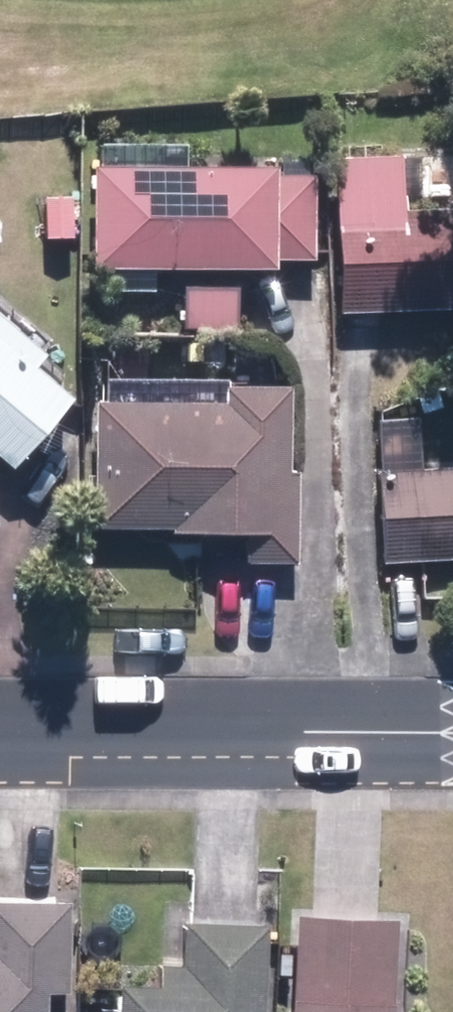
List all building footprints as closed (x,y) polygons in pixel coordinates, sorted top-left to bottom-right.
[(106,155),(104,242),(317,247),(319,159),(106,155)] [(333,291),(452,297),(452,171),(340,166),(333,291)] [(22,449),(81,379),(0,312),(0,431),(22,449)] [(99,379),(101,514),(318,510),(316,374),(99,379)] [(399,546),(452,545),(452,456),(398,457),(399,546)] [(77,895),(0,890),(0,1011),(69,1011),(77,895)] [(318,911),(312,1011),(403,1011),(408,917),(318,911)] [(270,916),(190,916),(190,949),(137,949),(137,1011),(243,1011),(243,1001),(270,1001),(270,916)]
